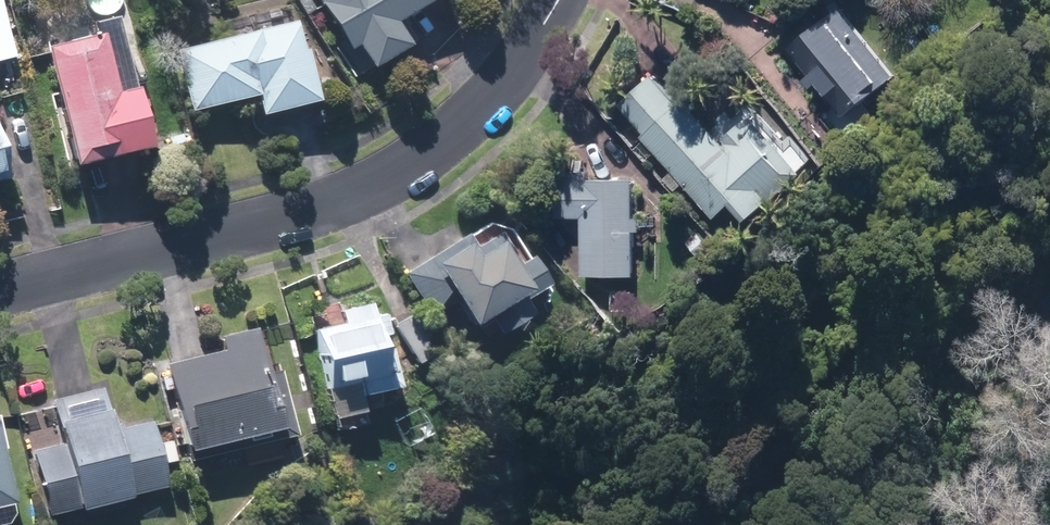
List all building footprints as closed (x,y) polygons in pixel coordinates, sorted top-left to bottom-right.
[(353,80),(404,42),(389,22),(420,0),(292,0),(353,80)] [(813,87),(838,119),(889,80),(834,11),(783,51),(805,79),(798,84),(805,93),(813,87)] [(50,47),(80,165),(158,145),(143,86),(139,88),(120,16),(96,22),(99,35),(50,47)] [(308,52),(301,21),(180,50),(194,112),(261,96),(265,115),(325,101),(313,50),(308,52)] [(724,139),(685,95),(681,99),(658,74),(654,78),(653,76),(620,105),(646,134),(642,136),(673,171),(665,177),(675,188),(683,182),(715,217),(735,199),(753,219),(805,173),(755,117),(743,128),(741,124),(724,138),(724,139)] [(170,134),(173,144),(185,142),(182,131),(170,134)] [(10,178),(9,175),(0,140),(0,180),(10,178)] [(591,275),(643,275),(643,230),(650,230),(650,217),(643,217),(643,178),(595,178),(595,171),(565,171),(565,217),(591,217),(591,275)] [(688,242),(702,257),(714,246),(701,231),(688,242)] [(524,264),(504,232),(480,247),(480,245),(471,232),(405,274),(432,316),(459,300),(478,331),(495,320),(503,334),(537,313),(528,300),(555,284),(537,256),(524,264)] [(376,303),(339,312),(342,324),(312,332),(327,391),(355,385),(359,399),(397,389),(388,351),(378,355),(373,338),(384,335),(376,303)] [(395,326),(419,364),(441,351),(417,313),(395,326)] [(225,353),(171,365),(167,366),(190,462),(194,461),(242,450),(243,451),(247,470),(253,468),(287,460),(283,440),(297,437),(282,372),(265,376),(255,331),(222,339),(225,353)] [(25,427),(48,517),(168,486),(152,423),(122,430),(121,424),(112,426),(102,388),(50,401),(55,420),(25,427)] [(20,521),(16,504),(20,503),(2,425),(0,425),(0,524),(17,524),(20,521)] [(162,443),(166,462),(175,460),(170,442),(162,443)]
